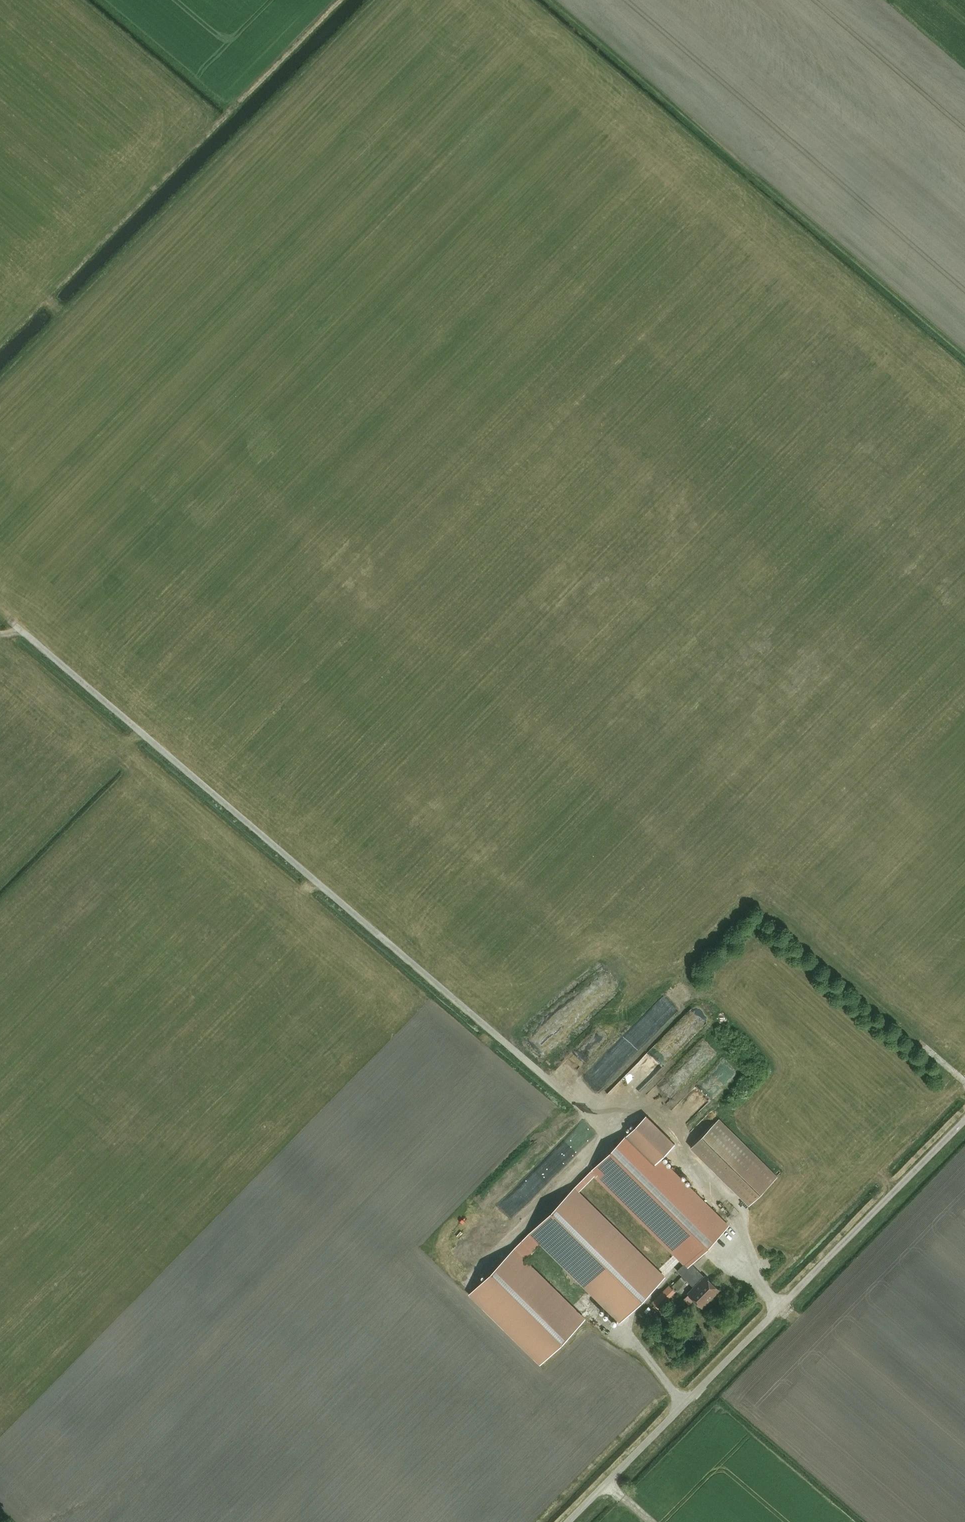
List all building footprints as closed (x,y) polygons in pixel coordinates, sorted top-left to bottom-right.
[(641,1090),(684,1046),(680,1041),(673,1048),(663,1039),(640,1063),(644,1067),(631,1080),(641,1090)] [(777,1176),(719,1118),(691,1146),(749,1204),(777,1176)] [(660,1159),(632,1131),(593,1170),(686,1262),(678,1271),(695,1288),(690,1293),(702,1305),(718,1289),(691,1263),(728,1226),(660,1159)] [(665,1277),(575,1188),(529,1234),(620,1323),(665,1277)] [(585,1319),(515,1250),(470,1296),(540,1365),(585,1319)] [(654,1300),(661,1308),(679,1291),(672,1283),(654,1300)]
